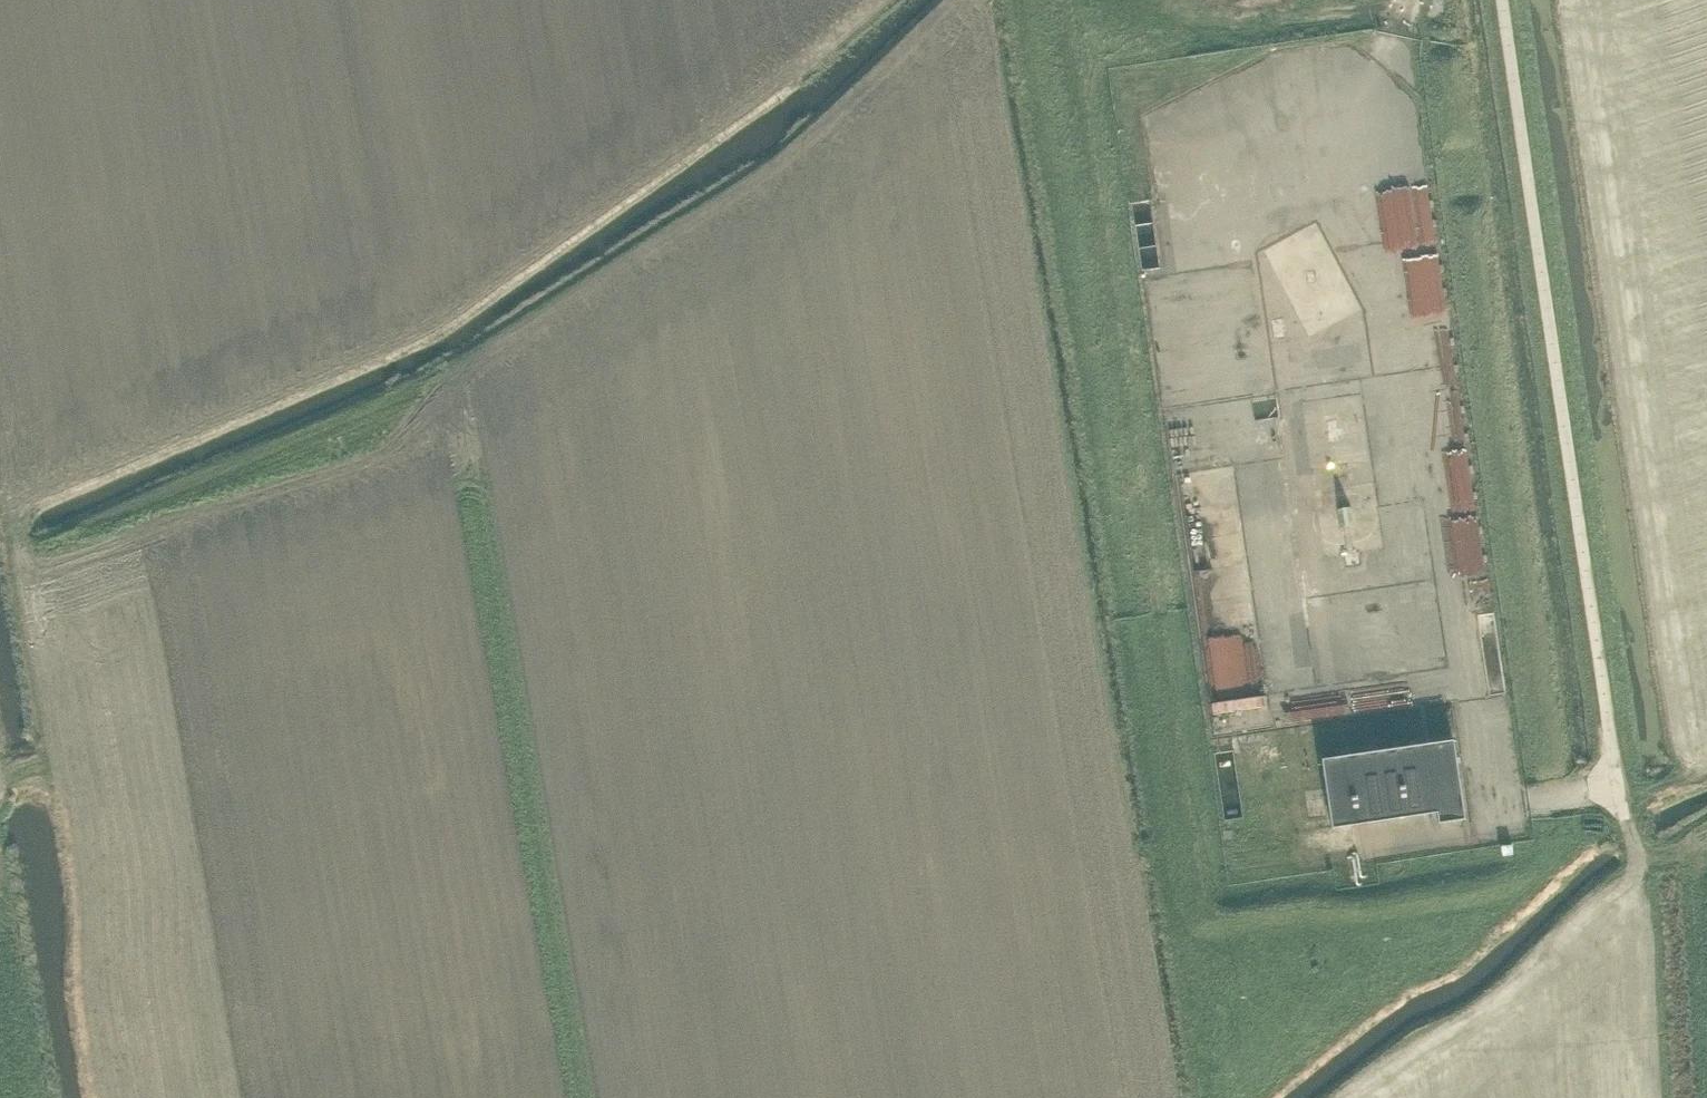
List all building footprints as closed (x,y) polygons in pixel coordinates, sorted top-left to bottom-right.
[(1458,541),(1459,572),(1485,571),(1484,540),(1458,541)] [(1229,599),(1233,619),(1255,614),(1251,594),(1229,599)] [(1500,614),(1481,616),(1491,697),(1509,695),(1500,614)] [(1213,649),(1244,643),(1241,630),(1211,636),(1213,649)] [(1264,696),(1211,704),(1212,715),(1266,707),(1264,696)] [(1452,740),(1321,760),(1331,828),(1436,813),(1437,824),(1464,820),(1452,740)]
